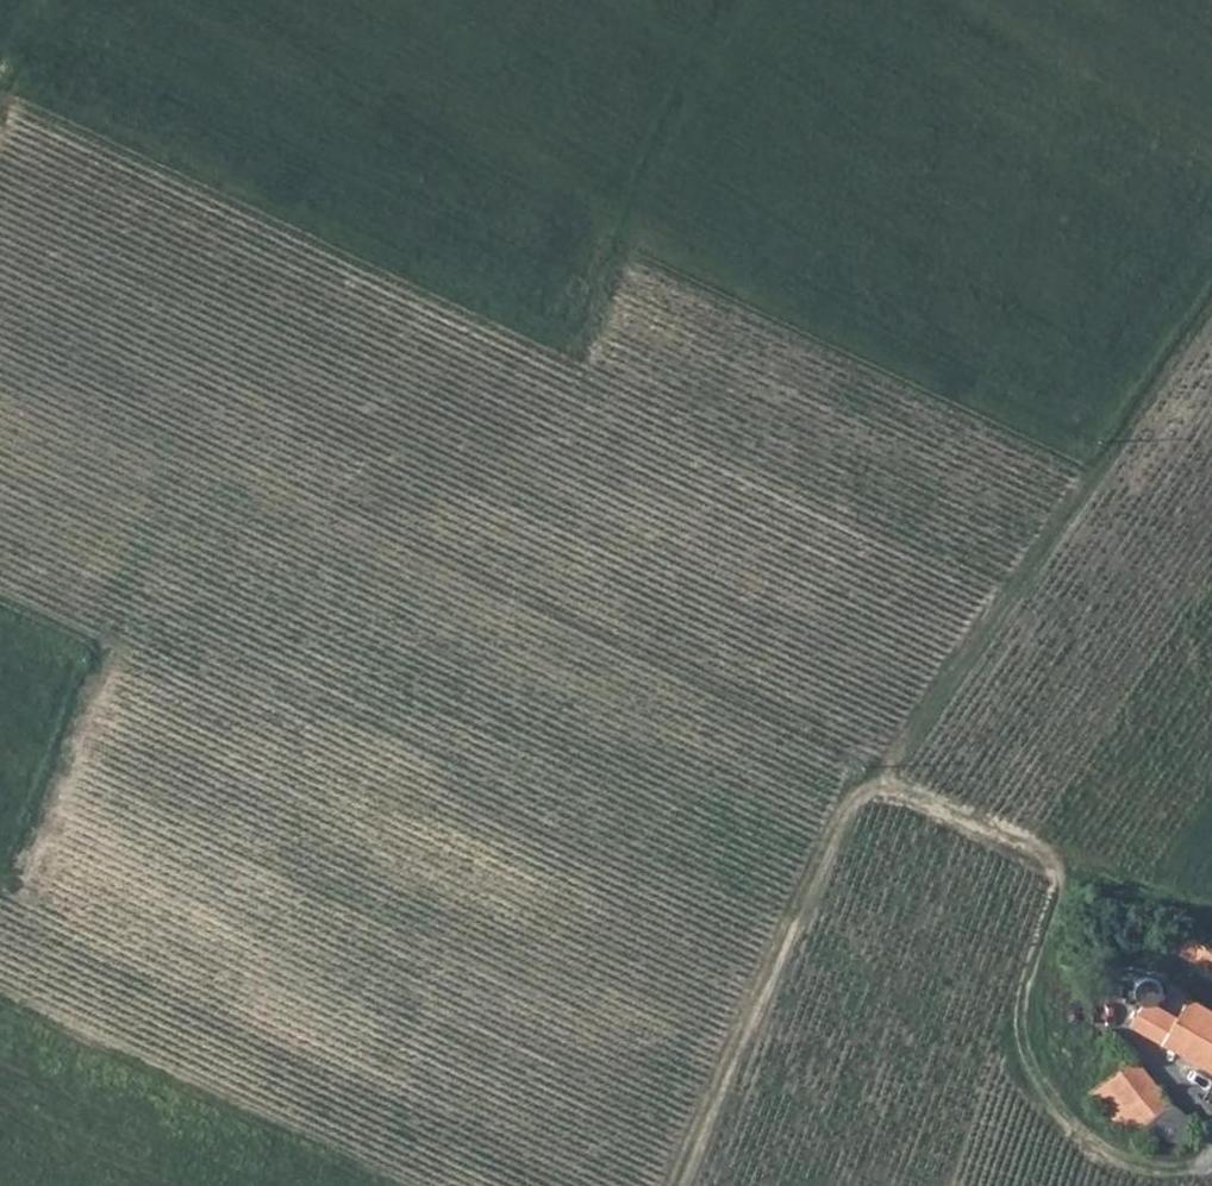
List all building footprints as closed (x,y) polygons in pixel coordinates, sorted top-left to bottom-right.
[(1197,943),(1205,928),(1163,908),(1155,923),(1197,943)] [(1145,968),(1139,968),(1133,970),(1131,973),(1128,979),(1128,985),(1130,990),(1135,995),(1141,997),(1147,996),(1152,994),(1156,988),(1157,982),(1155,976),(1151,971),(1145,968)] [(1161,1032),(1211,1064),(1211,999),(1188,985),(1175,1008),(1161,1032)] [(1144,1021),(1161,1032),(1175,1008),(1157,997),(1144,1021)] [(1123,1045),(1094,1073),(1122,1099),(1150,1075),(1123,1045)] [(1173,1136),(1182,1114),(1150,1075),(1122,1099),(1094,1073),(1079,1087),(1108,1113),(1139,1128),(1173,1136)]
